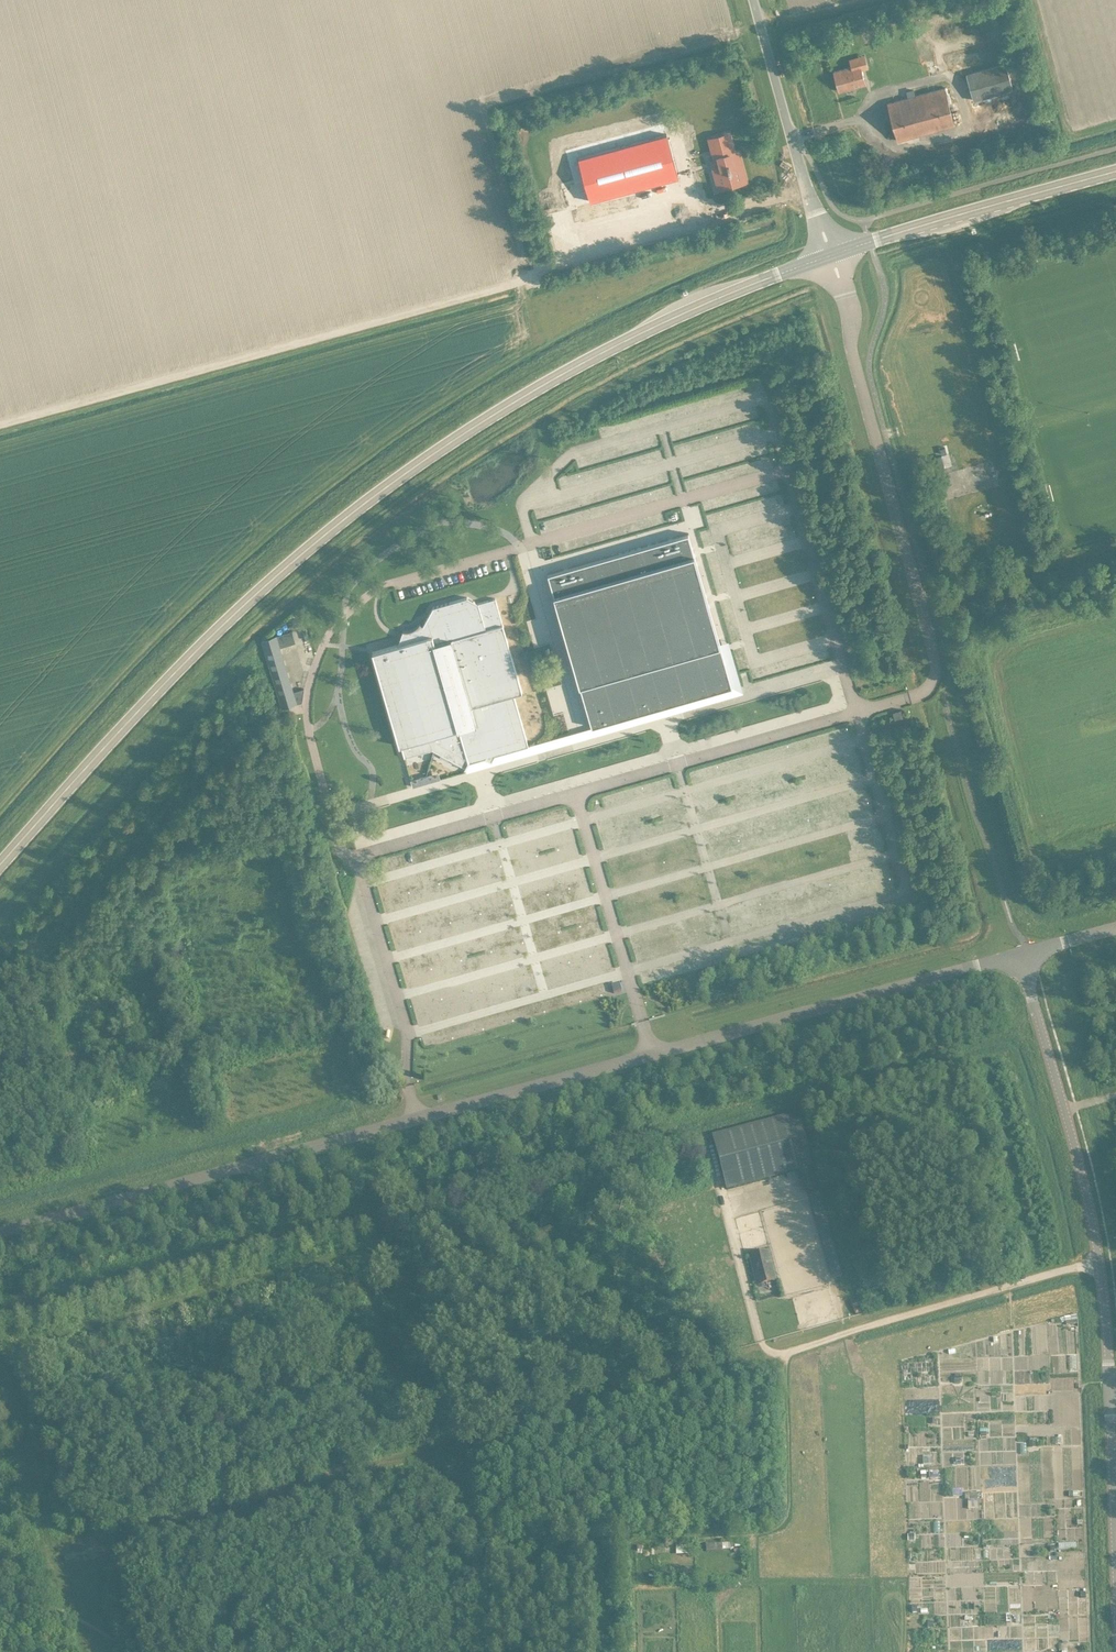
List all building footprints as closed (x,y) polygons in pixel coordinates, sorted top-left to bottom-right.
[(972,99),(1011,89),(1004,63),(965,73),(972,99)] [(838,90),(864,83),(858,64),(833,70),(838,90)] [(896,139),(953,124),(943,87),(886,102),(896,139)] [(665,131),(577,155),(589,198),(677,174),(665,131)] [(747,180),(739,151),(735,152),(729,131),(706,137),(710,152),(702,154),(710,182),(712,181),(714,189),(747,180)] [(546,572),(590,726),(731,685),(687,532),(546,572)] [(398,744),(399,744),(403,756),(430,748),(463,766),(463,767),(464,767),(467,762),(484,757),(490,760),(490,759),(493,754),(527,744),(512,693),(520,691),(493,597),(476,602),(465,596),(431,606),(421,624),(418,622),(416,623),(415,625),(413,626),(411,627),(409,628),(407,629),(405,629),(403,629),(401,629),(400,629),(401,629),(397,643),(371,651),(398,744)] [(276,634),(260,638),(280,706),(281,706),(300,700),(302,687),(292,690),(278,646),(294,641),(290,629),(276,634)] [(899,708),(891,710),(893,718),(901,716),(899,708)] [(430,772),(423,774),(425,782),(432,779),(430,772)] [(415,776),(417,784),(425,782),(423,774),(415,776)] [(468,909),(474,903),(470,899),(464,905),(468,909)] [(618,983),(610,985),(612,993),(620,991),(618,983)] [(711,1136),(725,1190),(811,1167),(796,1113),(711,1136)] [(839,1274),(826,1225),(818,1227),(831,1277),(839,1274)] [(767,1252),(748,1258),(754,1282),(774,1277),(767,1252)] [(810,1295),(788,1301),(795,1324),(810,1320),(806,1303),(812,1302),(810,1295)] [(920,1457),(928,1457),(928,1442),(920,1442),(920,1457)] [(713,1539),(698,1539),(698,1547),(714,1547),(713,1539)]
